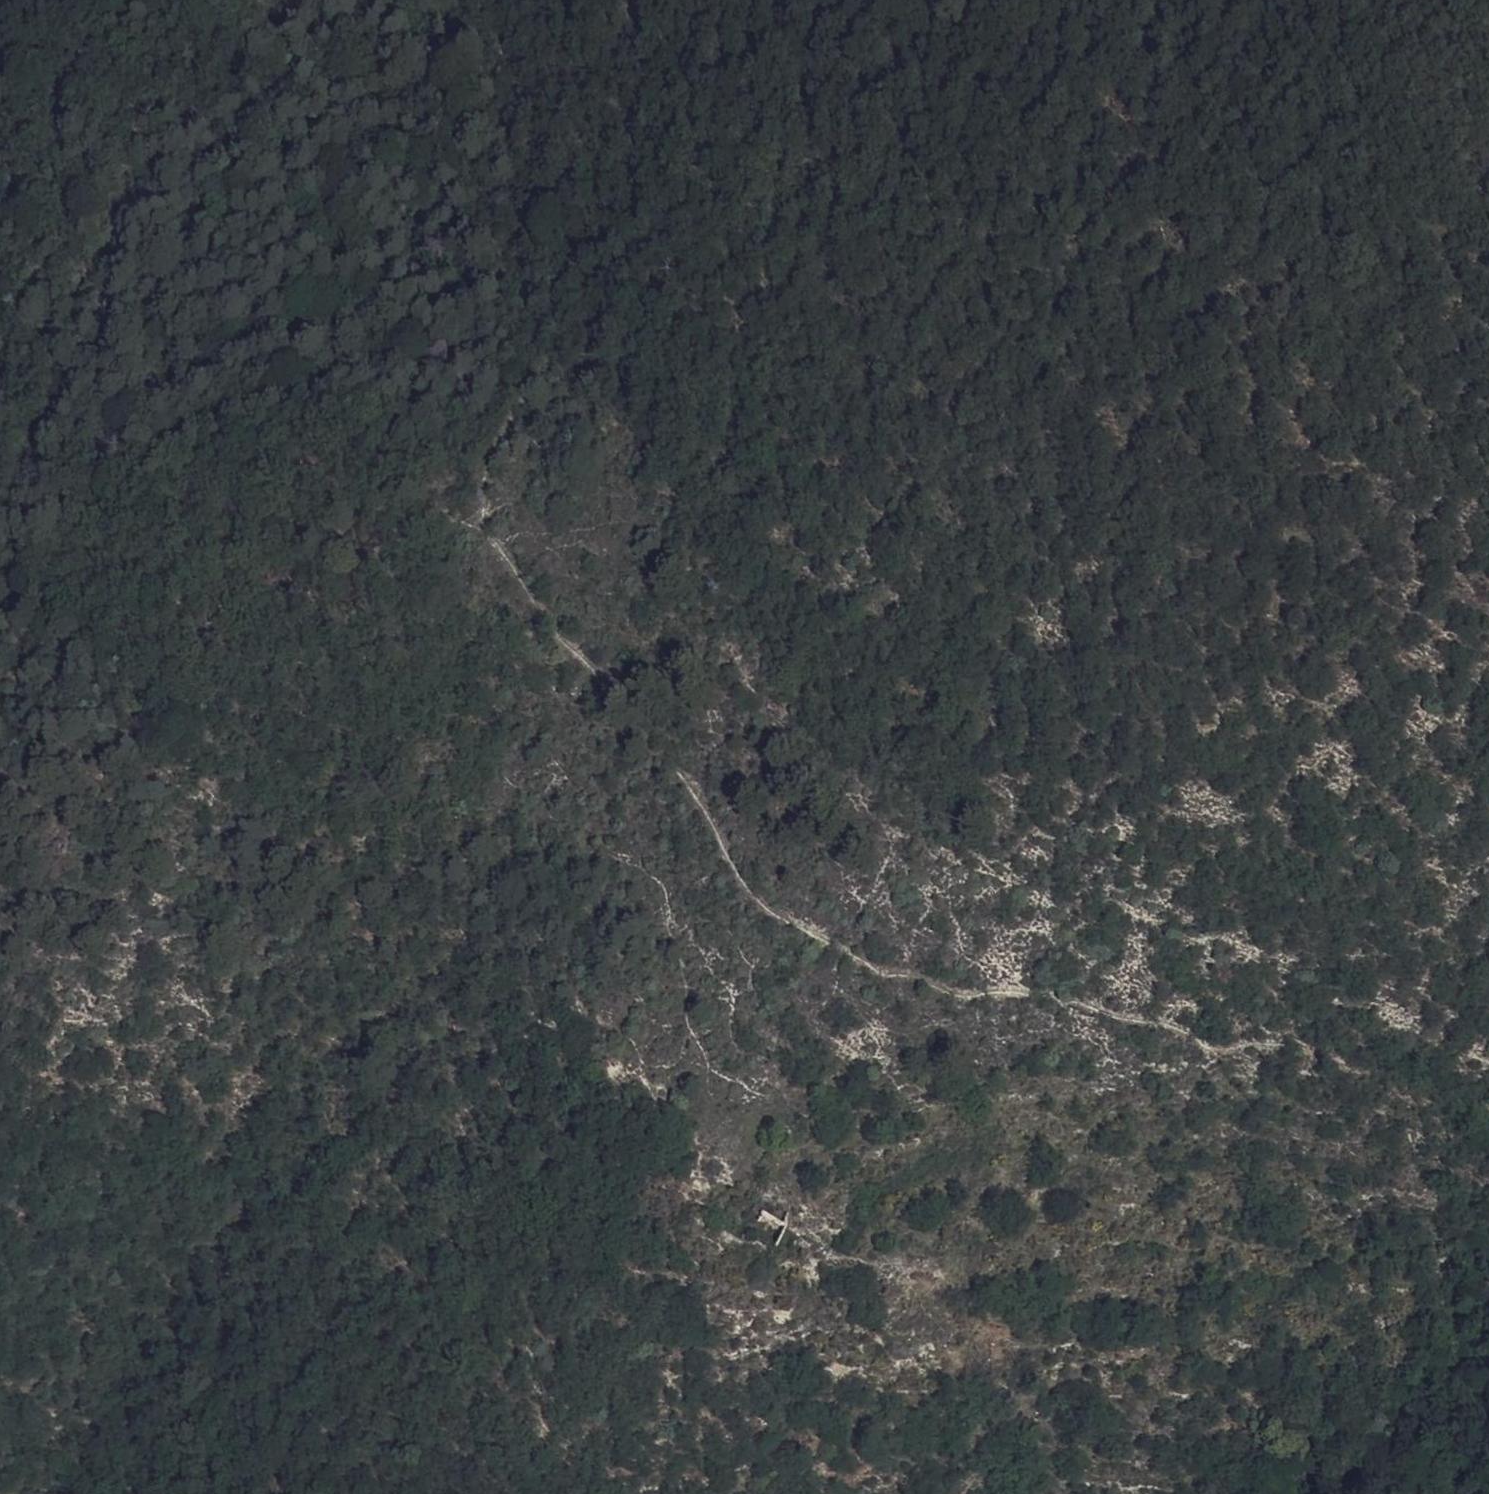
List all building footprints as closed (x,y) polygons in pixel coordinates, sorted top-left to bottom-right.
[(772,1256),(787,1223),(758,1210),(744,1243),(772,1256)]
